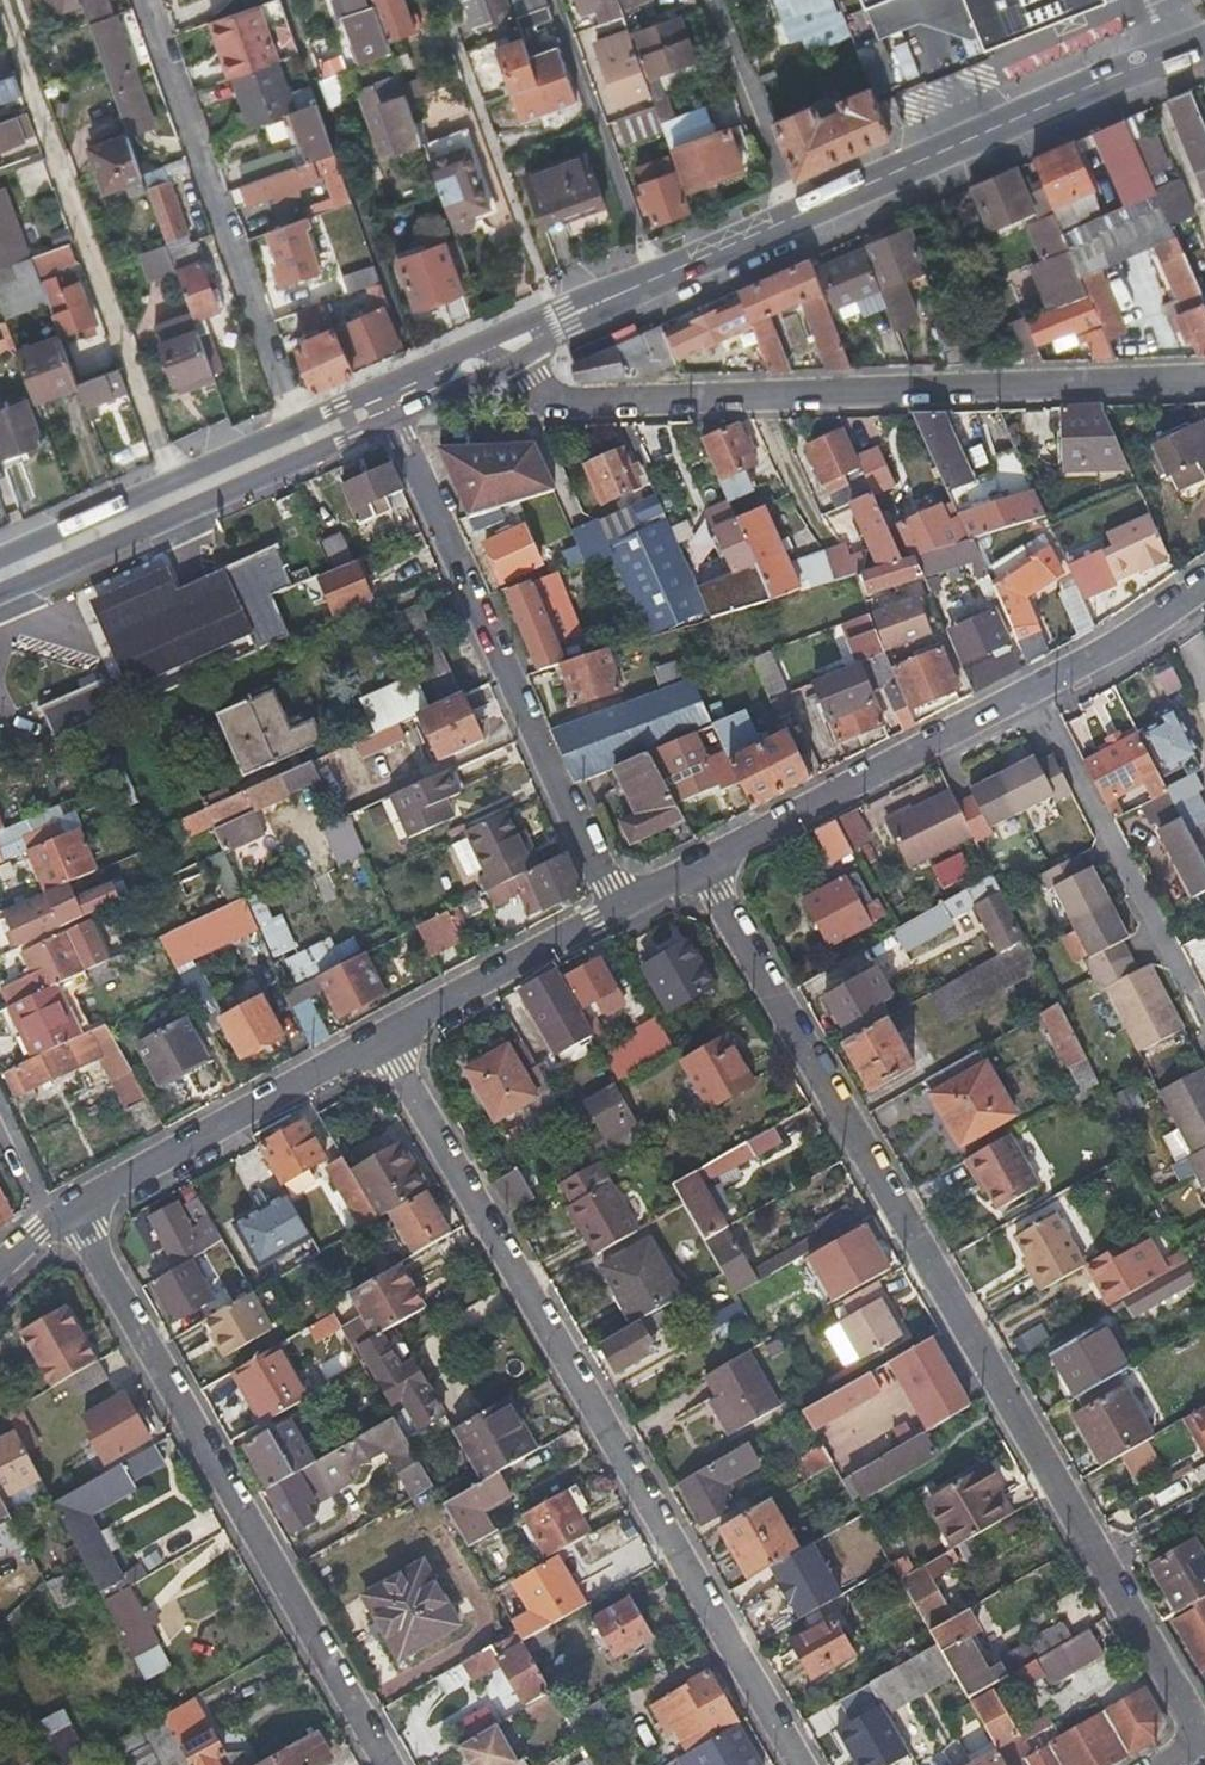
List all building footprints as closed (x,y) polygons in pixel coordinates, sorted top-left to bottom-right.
[(50,11),(80,1),(79,0),(46,0),(50,11)] [(80,1),(85,17),(117,6),(115,0),(79,0),(80,1)] [(344,19),(338,23),(353,69),(383,58),(378,46),(366,12),(361,13),(357,0),(338,0),(344,19)] [(366,12),(378,46),(412,34),(402,3),(394,5),(392,0),(362,0),(366,12)] [(456,1),(469,36),(504,24),(495,0),(460,0),(456,1)] [(540,9),(536,0),(522,0),(510,4),(508,0),(500,0),(507,20),(540,9)] [(577,13),(591,8),(596,24),(617,18),(615,12),(611,0),(572,0),(577,13)] [(615,12),(647,0),(611,0),(615,12)] [(841,42),(829,14),(826,15),(820,0),(763,0),(782,45),(795,41),(802,57),(841,42)] [(896,94),(982,59),(978,50),(1106,0),(860,0),(896,94)] [(203,23),(224,78),(268,62),(248,7),(203,23)] [(521,32),(545,24),(540,9),(507,20),(510,30),(514,40),(531,88),(505,97),(515,124),(566,105),(548,52),(529,59),(521,32)] [(109,73),(105,74),(118,109),(126,133),(127,136),(156,126),(116,15),(91,24),(109,73)] [(648,106),(655,123),(665,119),(650,75),(690,61),(674,17),(623,36),(644,93),(648,106)] [(617,18),(596,24),(589,27),(599,58),(592,61),(611,109),(633,101),(632,97),(644,93),(623,36),(617,18)] [(502,45),(514,40),(510,30),(499,34),(502,45)] [(502,98),(505,97),(531,88),(514,40),(502,45),(491,49),(505,88),(500,90),(502,98)] [(398,101),(454,81),(444,54),(425,62),(429,74),(393,86),(397,99),(398,101)] [(229,116),(233,132),(288,112),(308,104),(302,88),(281,97),(268,62),(224,78),(237,113),(229,116)] [(342,71),(319,79),(326,103),(350,94),(342,71)] [(20,92),(13,75),(0,80),(0,100),(20,92)] [(1204,206),(1204,140),(1185,93),(1160,104),(1204,206)] [(766,124),(788,179),(806,171),(868,144),(880,138),(877,129),(863,94),(833,106),(836,114),(831,116),(827,106),(820,109),(817,103),(766,124)] [(395,161),(417,154),(414,146),(398,101),(397,99),(357,112),(373,158),(392,152),(395,161)] [(308,104),(288,112),(296,132),(300,142),(304,150),(308,160),(325,154),(318,133),(308,104)] [(658,132),(664,150),(664,154),(710,136),(698,106),(665,119),(655,123),(658,132)] [(651,126),(646,110),(617,121),(623,136),(651,126)] [(23,139),(22,135),(30,132),(23,112),(0,120),(0,147),(23,139)] [(1126,140),(1120,123),(1086,137),(1116,208),(1148,194),(1126,140)] [(300,142),(296,132),(289,134),(293,145),(300,142)] [(710,136),(664,154),(677,190),(734,171),(721,132),(710,136)] [(127,136),(126,133),(88,147),(104,191),(142,178),(140,172),(127,136)] [(417,154),(419,161),(459,148),(454,133),(414,146),(417,154)] [(1133,142),(1148,177),(1164,170),(1148,136),(1133,142)] [(1085,193),(1065,146),(1026,163),(1037,188),(1075,280),(1091,273),(1148,250),(1168,240),(1148,194),(1116,208),(1092,220),(1081,195),(1085,193)] [(423,172),(431,194),(443,227),(453,230),(461,230),(467,226),(469,214),(481,209),(459,148),(419,161),(423,172)] [(36,172),(47,168),(40,150),(28,154),(36,172)] [(295,165),(308,160),(304,150),(291,154),(295,165)] [(242,184),(230,188),(239,207),(310,183),(308,175),(316,172),(327,200),(317,203),(320,210),(343,201),(325,154),(308,160),(295,165),(242,184)] [(237,168),(242,184),(295,165),(291,154),(278,159),(275,154),(237,168)] [(602,220),(577,156),(517,177),(536,228),(571,216),(578,230),(602,220)] [(173,170),(187,165),(184,157),(170,162),(173,170)] [(682,220),(662,161),(633,171),(638,187),(635,188),(639,199),(634,200),(639,217),(646,216),(651,231),(682,220)] [(140,172),(142,178),(143,180),(173,170),(170,162),(140,172)] [(1022,195),(1011,167),(961,189),(979,233),(1028,212),(1022,195)] [(162,235),(165,243),(167,247),(187,240),(165,180),(150,184),(167,234),(162,235)] [(1161,209),(1190,209),(1190,184),(1162,183),(1161,209)] [(1082,297),(1075,280),(1037,188),(1022,195),(1028,212),(1033,220),(1015,227),(1031,267),(1039,287),(1029,291),(1038,316),(1082,297)] [(19,260),(12,240),(16,239),(9,218),(0,222),(0,267),(19,260)] [(70,232),(65,218),(50,224),(57,247),(70,242),(73,241),(70,232)] [(297,223),(262,236),(273,268),(268,270),(274,286),(308,274),(295,234),(300,232),(297,223)] [(874,290),(881,309),(888,329),(911,320),(897,281),(918,272),(901,230),(863,246),(880,287),(874,290)] [(210,370),(211,372),(223,368),(204,313),(218,309),(217,306),(209,285),(199,258),(203,257),(197,237),(187,240),(167,247),(180,285),(192,318),(196,331),(210,370)] [(1168,240),(1148,250),(1180,326),(1173,329),(1178,342),(1185,340),(1192,354),(1204,354),(1204,325),(1168,240)] [(57,247),(32,255),(39,274),(76,261),(70,242),(57,247)] [(445,285),(457,281),(443,243),(386,263),(403,310),(448,295),(445,285)] [(165,247),(141,256),(149,278),(173,269),(165,247)] [(874,290),(859,250),(817,269),(830,305),(847,298),(857,319),(881,309),(874,290)] [(0,267),(0,304),(2,310),(5,319),(49,304),(42,282),(39,274),(32,255),(19,260),(0,267)] [(814,296),(801,262),(730,292),(733,301),(743,325),(763,318),(792,305),(814,296)] [(1039,287),(1031,267),(1021,271),(1029,291),(1039,287)] [(334,281),(341,295),(359,288),(371,283),(365,268),(334,281)] [(73,271),(55,277),(59,289),(77,283),(73,271)] [(1118,336),(1091,273),(1075,280),(1082,297),(1098,335),(1101,342),(1118,336)] [(42,282),(49,304),(60,333),(80,326),(92,322),(77,283),(59,289),(55,277),(42,282)] [(209,285),(217,306),(222,304),(215,282),(209,285)] [(376,314),(381,312),(381,311),(371,283),(359,288),(370,315),(361,318),(359,312),(343,318),(345,325),(333,331),(350,369),(391,349),(376,314)] [(814,296),(792,305),(819,371),(844,369),(814,296)] [(1092,338),(1098,335),(1082,297),(1038,316),(1023,322),(1026,328),(1075,305),(1084,322),(1092,338)] [(743,325),(733,301),(659,332),(669,358),(743,325)] [(285,346),(307,395),(338,381),(345,378),(312,305),(298,311),(302,320),(310,338),(301,342),(296,331),(292,333),(294,341),(285,346)] [(1034,347),(1068,332),(1067,328),(1084,322),(1075,305),(1026,328),(1034,347)] [(2,310),(0,311),(0,339),(11,335),(5,319),(2,310)] [(289,325),(302,320),(298,311),(280,318),(284,327),(289,325)] [(196,331),(192,318),(154,332),(158,343),(196,331)] [(784,373),(763,318),(743,325),(762,374),(784,373)] [(1017,320),(1016,318),(998,327),(1011,358),(1029,351),(1017,320)] [(289,325),(292,333),(296,331),(301,342),(310,338),(302,320),(289,325)] [(92,322),(80,326),(83,335),(94,331),(92,322)] [(1083,335),(1086,341),(1092,338),(1084,322),(1067,328),(1068,332),(1072,339),(1083,335)] [(958,365),(942,323),(924,332),(937,365),(958,365)] [(659,332),(658,328),(637,337),(613,346),(569,364),(574,379),(623,377),(672,364),(669,358),(659,332)] [(173,383),(210,370),(196,331),(158,343),(173,383)] [(569,364),(613,346),(609,334),(566,352),(569,364)] [(1093,362),(1109,362),(1101,342),(1098,335),(1092,338),(1086,341),(1084,342),(1093,362)] [(17,352),(36,402),(79,387),(78,383),(61,337),(17,352)] [(94,403),(126,390),(118,368),(78,383),(79,387),(92,425),(100,421),(94,403)] [(5,472),(13,469),(8,454),(40,443),(26,402),(0,410),(0,460),(5,472)] [(1119,468),(1094,413),(1056,415),(1058,477),(1091,477),(1091,469),(1119,468)] [(1191,414),(1195,424),(1198,436),(1191,439),(1179,429),(1151,443),(1154,451),(1142,458),(1155,487),(1165,483),(1172,498),(1199,485),(1195,473),(1204,468),(1204,413),(1191,414)] [(965,476),(938,418),(926,418),(902,420),(936,493),(967,480),(965,476)] [(717,482),(711,484),(720,505),(751,490),(742,471),(750,468),(744,452),(749,449),(740,434),(735,437),(730,426),(699,442),(717,482)] [(851,461),(838,434),(800,452),(830,511),(846,504),(864,496),(868,495),(851,461)] [(548,493),(529,448),(432,455),(462,521),(489,512),(545,494),(548,493)] [(869,452),(851,461),(868,495),(886,487),(869,452)] [(627,494),(612,457),(576,473),(593,509),(627,494)] [(408,502),(391,464),(344,485),(361,523),(369,520),(391,510),(408,502)] [(297,512),(290,495),(269,504),(276,520),(297,512)] [(859,575),(901,562),(887,534),(868,495),(864,496),(846,504),(871,552),(863,557),(859,575)] [(964,543),(1040,519),(1030,495),(997,505),(967,514),(952,518),(964,543)] [(659,520),(649,497),(591,522),(565,534),(570,546),(579,565),(604,556),(599,546),(659,520)] [(967,514),(997,505),(994,497),(964,505),(967,514)] [(952,518),(944,502),(894,525),(896,530),(887,534),(901,562),(964,543),(952,518)] [(727,522),(720,505),(699,516),(725,576),(727,575),(741,610),(761,604),(727,522)] [(391,510),(369,520),(380,545),(402,534),(391,510)] [(771,545),(755,510),(727,522),(761,604),(772,596),(791,589),(792,594),(824,585),(815,554),(779,564),(776,554),(783,550),(778,541),(771,545)] [(462,521),(458,522),(465,538),(494,524),(489,512),(462,521)] [(1154,557),(1157,555),(1140,518),(1097,537),(1103,552),(1094,555),(1106,579),(1130,568),(1134,575),(1157,565),(1154,557)] [(693,598),(659,520),(599,546),(604,556),(609,567),(621,593),(641,639),(699,611),(693,598)] [(530,561),(518,533),(479,550),(497,587),(534,570),(530,561)] [(962,566),(971,583),(981,578),(964,543),(901,562),(910,581),(962,566)] [(89,595),(128,688),(251,634),(257,648),(289,637),(271,595),(293,588),(274,545),(173,587),(165,561),(89,595)] [(556,553),(562,571),(579,565),(570,546),(556,553)] [(1033,565),(1046,561),(1040,548),(996,567),(997,569),(1021,560),(1023,564),(1031,562),(1033,565)] [(566,582),(609,567),(604,556),(579,565),(562,571),(566,582)] [(863,557),(824,556),(831,584),(839,582),(841,581),(853,577),(859,575),(863,557)] [(356,559),(333,569),(319,575),(337,615),(373,599),(356,559)] [(1023,668),(1042,657),(1016,602),(1057,584),(1046,561),(1033,565),(1031,562),(1023,564),(1021,560),(997,569),(1002,578),(984,586),(990,599),(1023,668)] [(861,595),(910,581),(901,562),(859,575),(853,577),(841,581),(853,605),(859,603),(861,595)] [(535,581),(529,583),(498,595),(529,674),(552,667),(548,656),(528,603),(553,594),(546,577),(535,581)] [(982,603),(990,599),(984,586),(981,578),(971,583),(982,603)] [(699,611),(703,620),(713,617),(703,594),(693,598),(699,611)] [(901,640),(911,636),(926,629),(911,597),(869,616),(884,648),(901,640)] [(461,694),(419,604),(389,618),(429,708),(461,694)] [(956,661),(972,692),(1018,668),(1009,650),(996,656),(992,647),(1004,641),(991,611),(977,617),(974,611),(964,615),(967,622),(948,630),(961,658),(956,661)] [(901,719),(913,715),(864,617),(841,625),(857,662),(868,689),(884,682),(901,719)] [(914,642),(911,636),(901,640),(905,647),(914,642)] [(571,663),(591,656),(589,645),(570,651),(571,663)] [(921,657),(912,661),(896,668),(912,707),(956,689),(939,649),(921,657)] [(909,653),(912,661),(921,657),(917,650),(909,653)] [(571,663),(552,667),(564,712),(615,698),(605,660),(611,657),(608,651),(591,656),(571,663)] [(839,740),(882,721),(868,689),(857,662),(813,681),(818,693),(806,697),(809,703),(818,700),(823,711),(826,709),(839,740)] [(1166,694),(1185,686),(1176,665),(1157,673),(1166,694)] [(646,676),(652,695),(684,684),(677,666),(646,676)] [(113,714),(96,672),(36,697),(53,740),(102,719),(113,714)] [(710,728),(726,721),(705,677),(689,682),(710,728)] [(652,695),(545,733),(569,788),(603,772),(649,754),(659,749),(692,735),(703,731),(710,728),(689,682),(684,684),(652,695)] [(277,692),(265,687),(218,708),(248,773),(323,741),(312,718),(293,726),(277,692)] [(779,717),(795,710),(786,692),(771,699),(779,717)] [(438,758),(481,739),(461,694),(429,708),(418,713),(427,732),(420,735),(423,743),(430,741),(438,758)] [(1142,731),(1165,775),(1200,756),(1175,707),(1157,715),(1161,722),(1142,731)] [(740,793),(749,814),(804,785),(798,770),(800,768),(798,763),(795,763),(784,737),(766,744),(762,736),(752,740),(741,715),(726,721),(710,728),(714,735),(723,756),(740,793)] [(403,737),(397,722),(353,741),(359,755),(403,737)] [(1087,761),(1110,803),(1136,789),(1132,780),(1146,773),(1159,798),(1170,792),(1167,788),(1139,734),(1087,761)] [(705,764),(692,735),(659,749),(672,779),(705,764)] [(659,749),(649,754),(663,783),(672,779),(659,749)] [(649,754),(603,772),(624,820),(608,825),(621,850),(682,824),(674,807),(663,783),(649,754)] [(1040,770),(1057,762),(1053,754),(1037,763),(1040,770)] [(18,755),(12,758),(0,763),(0,776),(23,766),(18,755)] [(720,802),(740,793),(723,756),(719,758),(705,764),(672,779),(663,783),(674,807),(713,789),(720,802)] [(1003,772),(1023,810),(1053,794),(1057,801),(1073,792),(1057,762),(1040,770),(1037,763),(1033,756),(1003,772)] [(290,761),(292,768),(300,765),(298,758),(290,761)] [(292,768),(203,808),(209,820),(221,848),(222,851),(265,833),(254,811),(285,797),(283,794),(317,780),(309,761),(300,765),(292,768)] [(456,793),(446,770),(386,796),(404,839),(450,819),(442,800),(456,793)] [(961,811),(974,836),(977,841),(993,833),(989,826),(1023,810),(1003,772),(969,790),(973,796),(976,803),(961,811)] [(1190,832),(1204,823),(1204,819),(1193,796),(1203,790),(1194,773),(1167,788),(1170,792),(1190,832)] [(127,806),(137,802),(126,775),(117,779),(127,806)] [(957,803),(950,791),(885,825),(910,870),(974,836),(961,811),(957,803)] [(1144,805),(1154,824),(1161,821),(1200,896),(1204,893),(1204,861),(1190,832),(1170,792),(1159,798),(1144,805)] [(973,796),(957,803),(961,811),(976,803),(973,796)] [(130,818),(142,812),(137,802),(127,806),(125,807),(130,818)] [(209,820),(203,808),(171,822),(176,835),(209,820)] [(866,839),(851,812),(836,820),(852,848),(866,839)] [(344,817),(333,822),(318,829),(334,867),(363,854),(344,817)] [(492,890),(506,883),(520,877),(534,869),(528,854),(517,858),(511,842),(500,817),(458,836),(476,881),(471,884),(477,898),(480,896),(492,890)] [(852,848),(836,820),(815,830),(834,864),(853,851),(852,848)] [(46,891),(94,870),(76,829),(40,845),(28,850),(46,891)] [(28,850),(40,845),(36,833),(0,849),(0,863),(28,850)] [(522,837),(511,842),(517,858),(528,854),(522,837)] [(942,887),(980,871),(971,848),(933,864),(942,887)] [(1081,872),(1087,868),(1079,853),(1072,856),(1081,872)] [(1073,919),(1112,900),(1094,865),(1087,868),(1081,872),(1072,856),(1040,871),(1049,888),(1056,885),(1073,919)] [(574,895),(556,858),(534,869),(520,877),(537,912),(538,913),(574,895)] [(875,903),(858,872),(806,901),(832,946),(872,923),(865,910),(875,903)] [(1029,939),(994,874),(974,886),(984,900),(1003,936),(996,940),(1003,954),(1025,941),(1029,939)] [(523,919),(537,912),(520,877),(506,883),(492,890),(480,896),(489,913),(504,906),(502,902),(512,897),(523,919)] [(11,943),(19,945),(61,925),(47,897),(6,917),(12,931),(8,934),(11,943)] [(273,899),(253,907),(275,958),(294,950),(273,899)] [(977,904),(996,940),(1003,936),(984,900),(977,904)] [(1093,974),(1123,958),(1116,943),(1123,939),(1130,936),(1112,900),(1073,919),(1092,956),(1085,959),(1093,974)] [(166,968),(247,930),(234,901),(151,940),(166,968)] [(82,915),(89,912),(85,905),(78,908),(82,915)] [(441,913),(409,929),(425,957),(455,940),(441,913)] [(924,914),(895,932),(905,950),(934,932),(924,914)] [(1,1008),(48,986),(104,960),(101,953),(98,947),(78,958),(72,946),(64,949),(57,936),(15,956),(22,973),(0,983),(0,1005),(1,1008)] [(1116,943),(1123,958),(1131,954),(1123,939),(1116,943)] [(1040,968),(1025,941),(1003,954),(932,994),(948,1021),(1040,968)] [(704,986),(680,942),(639,966),(663,1009),(704,986)] [(321,959),(316,945),(287,957),(293,972),(321,959)] [(114,947),(101,953),(104,960),(117,954),(114,947)] [(1132,975),(1140,971),(1131,954),(1123,958),(1132,975)] [(303,1051),(322,1040),(300,999),(316,991),(332,1021),(376,996),(356,957),(278,996),(303,1051)] [(1151,964),(1140,971),(1132,975),(1123,958),(1093,974),(1101,990),(1107,986),(1140,1050),(1184,1028),(1151,964)] [(624,1001),(601,959),(567,977),(584,1008),(596,1001),(604,1012),(624,1001)] [(894,998),(878,968),(827,996),(850,1038),(890,1016),(883,1004),(894,998)] [(588,1033),(551,970),(517,990),(554,1054),(588,1033)] [(48,986),(1,1008),(22,1060),(72,1038),(48,986)] [(1092,1064),(1060,1003),(1043,1013),(1070,1067),(1080,1062),(1084,1069),(1092,1064)] [(234,1068),(277,1045),(260,1013),(217,1036),(234,1068)] [(676,1047),(658,1017),(637,1031),(639,1034),(605,1054),(619,1079),(676,1047)] [(888,1019),(846,1043),(873,1090),(915,1066),(888,1019)] [(118,1112),(138,1100),(97,1026),(89,1030),(100,1054),(97,1055),(111,1079),(101,1084),(118,1112)] [(199,1066),(179,1026),(132,1051),(151,1090),(199,1066)] [(85,1061),(97,1055),(100,1054),(89,1030),(75,1036),(85,1061)] [(677,1058),(703,1105),(748,1081),(721,1034),(677,1058)] [(0,1070),(0,1081),(7,1096),(9,1096),(24,1089),(85,1061),(75,1036),(72,1038),(22,1060),(0,1070)] [(503,1044),(462,1068),(489,1116),(530,1092),(503,1044)] [(975,1052),(927,1079),(935,1093),(931,1095),(940,1113),(945,1110),(964,1142),(1015,1115),(986,1064),(982,1065),(975,1052)] [(1194,1170),(1204,1165),(1204,1070),(1203,1067),(1160,1089),(1192,1152),(1186,1156),(1194,1170)] [(1106,1092),(1101,1083),(1070,1101),(1075,1109),(1106,1092)] [(637,1135),(607,1084),(576,1102),(593,1128),(577,1138),(591,1161),(637,1135)] [(1123,1113),(1142,1106),(1135,1086),(1116,1093),(1123,1113)] [(24,1089),(9,1096),(12,1103),(27,1097),(24,1089)] [(320,1157),(298,1118),(254,1142),(276,1181),(320,1157)] [(785,1139),(777,1125),(675,1186),(684,1202),(705,1240),(727,1227),(702,1184),(744,1162),(785,1139)] [(1012,1134),(965,1160),(974,1177),(979,1174),(989,1191),(1000,1210),(1042,1187),(1012,1134)] [(346,1173),(373,1221),(384,1214),(421,1192),(394,1145),(346,1173)] [(322,1167),(357,1229),(373,1221),(346,1173),(337,1159),(322,1167)] [(1194,1170),(1202,1186),(1204,1184),(1204,1165),(1194,1170)] [(511,1169),(487,1184),(504,1213),(529,1199),(511,1169)] [(984,1194),(989,1191),(979,1174),(974,1177),(984,1194)] [(563,1207),(591,1254),(633,1229),(604,1182),(568,1204),(563,1207)] [(384,1214),(408,1255),(444,1235),(421,1192),(384,1214)] [(176,1203),(171,1194),(146,1208),(150,1217),(176,1203)] [(250,1269),(303,1239),(276,1194),(224,1224),(250,1269)] [(10,1217),(0,1195),(0,1225),(9,1217),(10,1217)] [(219,1239),(196,1197),(185,1204),(208,1245),(219,1239)] [(191,1233),(176,1203),(150,1217),(175,1268),(190,1259),(195,1256),(185,1237),(191,1233)] [(736,1292),(858,1223),(847,1203),(814,1222),(819,1230),(757,1265),(732,1224),(727,1227),(705,1240),(724,1271),(736,1292)] [(1028,1273),(1039,1291),(1079,1267),(1086,1262),(1058,1213),(1015,1237),(1027,1257),(1033,1270),(1028,1273)] [(1179,1267),(1190,1262),(1169,1219),(1160,1224),(1157,1225),(1166,1241),(1179,1267)] [(845,1262),(858,1285),(890,1268),(865,1225),(825,1248),(836,1266),(845,1262)] [(654,1306),(677,1292),(646,1237),(597,1265),(628,1320),(654,1306)] [(1114,1261),(1132,1294),(1166,1275),(1152,1249),(1158,1245),(1155,1237),(1114,1261)] [(1166,1275),(1179,1267),(1166,1241),(1158,1245),(1152,1249),(1166,1275)] [(1132,1294),(1114,1261),(1108,1250),(1086,1262),(1079,1267),(1103,1310),(1112,1305),(1132,1294)] [(372,1261),(380,1276),(398,1266),(394,1259),(389,1261),(384,1254),(372,1261)] [(1033,1270),(1027,1257),(1021,1261),(1028,1273),(1033,1270)] [(175,1268),(151,1282),(174,1321),(213,1298),(190,1259),(175,1268)] [(1132,1294),(1112,1305),(1117,1313),(1127,1306),(1135,1318),(1200,1282),(1190,1262),(1179,1267),(1166,1275),(1132,1294)] [(351,1297),(363,1317),(408,1292),(416,1288),(404,1266),(351,1297)] [(887,1291),(880,1279),(844,1300),(852,1315),(842,1321),(864,1358),(903,1334),(893,1316),(881,1296),(887,1291)] [(419,1311),(427,1306),(416,1288),(408,1292),(419,1311)] [(881,1296),(893,1316),(899,1312),(887,1291),(881,1296)] [(342,1330),(353,1348),(380,1333),(419,1311),(408,1292),(363,1317),(342,1330)] [(205,1321),(216,1339),(226,1357),(269,1332),(249,1296),(205,1321)] [(751,1319),(739,1298),(707,1317),(718,1337),(751,1319)] [(628,1320),(594,1340),(611,1370),(650,1347),(638,1326),(643,1323),(651,1325),(662,1319),(654,1306),(628,1320)] [(20,1333),(52,1388),(68,1378),(95,1362),(63,1308),(20,1333)] [(308,1327),(317,1343),(340,1330),(331,1314),(308,1327)] [(205,1321),(198,1325),(208,1343),(216,1339),(205,1321)] [(1052,1353),(1077,1397),(1128,1368),(1102,1325),(1052,1353)] [(403,1434),(413,1451),(451,1429),(412,1362),(401,1368),(380,1333),(353,1348),(360,1362),(367,1359),(392,1403),(402,1397),(419,1426),(403,1434)] [(935,1424),(970,1404),(930,1336),(895,1356),(899,1361),(935,1424)] [(747,1350),(701,1377),(713,1395),(735,1433),(780,1407),(747,1350)] [(899,1361),(895,1356),(879,1365),(883,1371),(899,1361)] [(108,1377),(98,1360),(95,1362),(68,1378),(78,1395),(108,1377)] [(13,1388),(0,1362),(0,1395),(13,1388)] [(264,1425),(308,1399),(286,1362),(243,1387),(264,1425)] [(869,1371),(819,1400),(803,1410),(814,1428),(822,1423),(880,1389),(869,1371)] [(1076,1415),(1104,1464),(1120,1456),(1148,1440),(1154,1437),(1126,1387),(1076,1415)] [(124,1395),(84,1418),(95,1436),(91,1439),(106,1465),(149,1438),(124,1395)] [(727,1437),(735,1433),(713,1395),(705,1399),(727,1437)] [(453,1428),(483,1480),(497,1472),(529,1454),(516,1431),(522,1428),(504,1399),(453,1428)] [(8,1413),(18,1433),(28,1452),(40,1446),(19,1406),(8,1413)] [(1183,1420),(1194,1439),(1204,1433),(1204,1408),(1183,1420)] [(414,1497),(433,1487),(413,1451),(403,1434),(394,1418),(314,1465),(271,1489),(268,1491),(292,1533),(313,1521),(306,1509),(315,1505),(313,1502),(354,1479),(356,1471),(352,1464),(384,1445),(414,1497)] [(271,1489),(314,1465),(289,1423),(270,1435),(268,1433),(245,1446),(271,1489)] [(834,1444),(822,1423),(814,1428),(824,1446),(833,1461),(843,1478),(852,1473),(880,1456),(863,1427),(834,1444)] [(880,1456),(852,1473),(864,1494),(925,1458),(921,1452),(932,1446),(923,1431),(880,1456)] [(0,1442),(0,1492),(4,1500),(42,1479),(28,1452),(18,1433),(0,1442)] [(1204,1454),(1204,1433),(1194,1439),(1202,1455),(1204,1454)] [(1148,1440),(1120,1456),(1132,1479),(1160,1463),(1148,1440)] [(757,1448),(752,1441),(743,1446),(747,1455),(757,1448)] [(743,1446),(675,1485),(698,1526),(728,1509),(720,1495),(716,1487),(723,1483),(753,1466),(747,1455),(743,1446)] [(833,1461),(824,1446),(799,1461),(808,1476),(833,1461)] [(163,1464),(154,1447),(120,1467),(126,1478),(129,1483),(163,1464)] [(931,1509),(954,1549),(1004,1519),(987,1489),(997,1484),(1000,1482),(989,1464),(952,1486),(957,1493),(931,1509)] [(126,1478),(120,1467),(89,1485),(95,1496),(126,1478)] [(443,1503),(468,1548),(496,1531),(483,1509),(509,1493),(497,1472),(483,1480),(443,1503)] [(716,1487),(720,1495),(727,1490),(723,1483),(716,1487)] [(1004,1519),(1014,1513),(997,1484),(987,1489),(1004,1519)] [(926,1502),(931,1509),(957,1493),(952,1486),(926,1502)] [(551,1557),(592,1533),(567,1490),(526,1514),(551,1557)] [(13,1516),(4,1500),(0,1492),(0,1523),(13,1516)] [(126,1592),(146,1580),(141,1571),(119,1583),(74,1495),(56,1505),(86,1562),(107,1603),(126,1592)] [(763,1498),(713,1528),(743,1579),(774,1561),(792,1550),(763,1498)] [(17,1599),(47,1583),(13,1516),(0,1523),(0,1608),(17,1599)] [(886,1526),(875,1533),(879,1541),(889,1557),(900,1550),(886,1526)] [(744,1581),(772,1630),(802,1613),(778,1571),(803,1556),(811,1570),(835,1556),(823,1533),(792,1550),(774,1561),(776,1564),(744,1581)] [(1178,1611),(1194,1602),(1204,1596),(1204,1557),(1196,1540),(1151,1564),(1178,1611)] [(889,1557),(879,1541),(860,1552),(874,1577),(893,1565),(889,1557)] [(615,1585),(593,1543),(577,1551),(598,1593),(615,1585)] [(954,1549),(901,1580),(931,1632),(958,1617),(949,1600),(945,1603),(930,1577),(960,1559),(954,1549)] [(458,1624),(421,1562),(364,1595),(400,1658),(458,1624)] [(525,1625),(533,1637),(548,1628),(572,1613),(546,1567),(523,1579),(544,1615),(525,1625)] [(493,1591),(505,1611),(514,1606),(521,1601),(509,1580),(493,1591)] [(38,1606),(43,1616),(60,1607),(47,1583),(17,1599),(38,1606)] [(126,1592),(107,1603),(136,1660),(158,1648),(149,1631),(158,1625),(152,1614),(143,1619),(126,1592)] [(843,1595),(816,1609),(821,1618),(848,1603),(843,1595)] [(1199,1610),(1177,1622),(1204,1668),(1204,1596),(1194,1602),(1199,1610)] [(648,1636),(625,1597),(586,1619),(609,1659),(648,1636)] [(0,1608),(0,1639),(43,1616),(38,1606),(17,1599),(0,1608)] [(505,1611),(517,1631),(523,1642),(533,1637),(525,1625),(514,1606),(505,1611)] [(979,1630),(968,1611),(958,1617),(931,1632),(938,1645),(956,1675),(970,1699),(993,1685),(995,1683),(1005,1677),(999,1667),(989,1672),(968,1636),(979,1630)] [(807,1677),(848,1654),(827,1618),(786,1641),(807,1677)] [(1011,1659),(1018,1669),(1074,1637),(1064,1622),(1009,1654),(1011,1659)] [(1103,1650),(1091,1627),(1074,1637),(1018,1669),(1005,1677),(995,1683),(1003,1696),(1023,1683),(1024,1685),(1045,1673),(1050,1682),(1103,1650)] [(533,1637),(523,1642),(530,1654),(555,1640),(548,1628),(533,1637)] [(517,1631),(464,1661),(475,1680),(502,1663),(527,1705),(551,1691),(530,1654),(523,1642),(517,1631)] [(956,1675),(938,1645),(872,1683),(879,1696),(889,1713),(956,1675)] [(166,1663),(158,1648),(136,1660),(144,1676),(166,1663)] [(999,1667),(1005,1677),(1018,1669),(1011,1659),(999,1667)] [(709,1737),(736,1721),(705,1668),(640,1706),(652,1727),(690,1705),(709,1737)] [(872,1683),(826,1709),(834,1723),(854,1714),(860,1705),(879,1696),(872,1683)] [(1008,1764),(1118,1764),(1125,1761),(1098,1715),(1032,1751),(993,1685),(970,1699),(1000,1751),(1008,1764)] [(1138,1686),(1109,1703),(1109,1709),(1141,1690),(1138,1686)] [(1109,1709),(1098,1715),(1125,1761),(1152,1745),(1160,1723),(1141,1690),(1109,1709)] [(553,1693),(518,1713),(527,1730),(537,1724),(550,1744),(539,1750),(547,1764),(549,1764),(583,1746),(577,1736),(568,1720),(553,1693)] [(194,1699),(165,1716),(191,1764),(218,1764),(216,1762),(226,1756),(194,1699)] [(599,1702),(568,1720),(577,1736),(608,1718),(599,1702)] [(39,1722),(47,1739),(75,1724),(66,1708),(39,1722)] [(874,1708),(853,1719),(870,1748),(850,1760),(853,1764),(888,1764),(902,1758),(874,1708)] [(128,1737),(118,1742),(132,1764),(191,1764),(165,1716),(128,1737)] [(736,1721),(709,1737),(677,1757),(682,1764),(761,1764),(736,1721)] [(488,1731),(474,1739),(486,1759),(500,1751),(488,1731)] [(329,1758),(316,1735),(265,1764),(318,1764),(329,1758)] [(1000,1751),(980,1763),(977,1758),(970,1763),(971,1764),(1008,1764),(1000,1751)] [(590,1758),(594,1764),(608,1764),(601,1752),(590,1758)]
